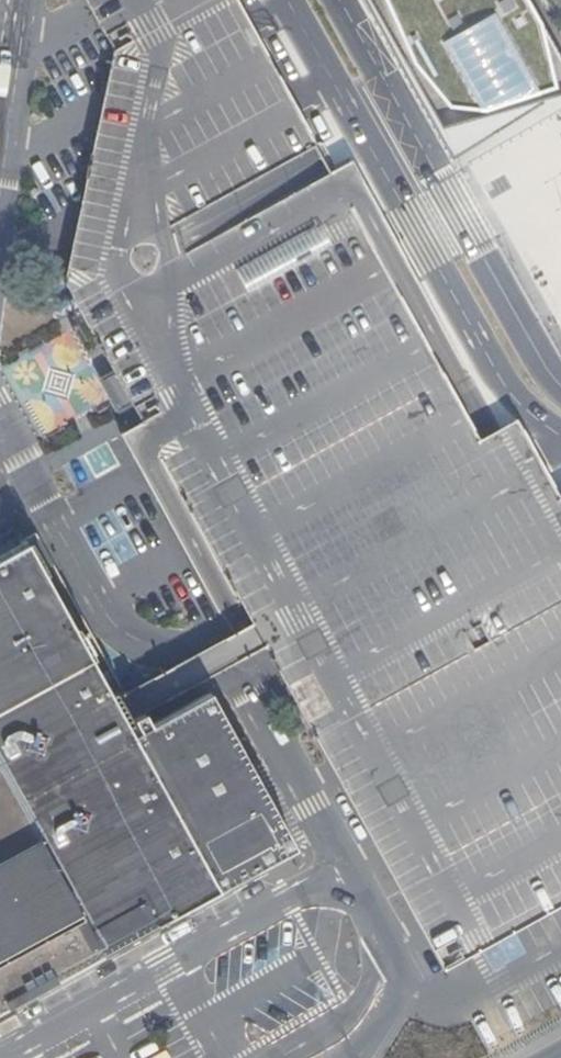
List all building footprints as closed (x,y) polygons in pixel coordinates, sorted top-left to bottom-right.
[(452,159),(510,121),(555,95),(540,21),(528,0),(366,0),(452,159)] [(10,523),(0,504),(0,528),(10,523)] [(295,849),(209,690),(132,731),(126,721),(113,699),(26,540),(0,553),(0,1011),(295,849)] [(247,655),(264,645),(252,624),(235,633),(176,665),(113,699),(126,721),(207,677),(247,655)]
